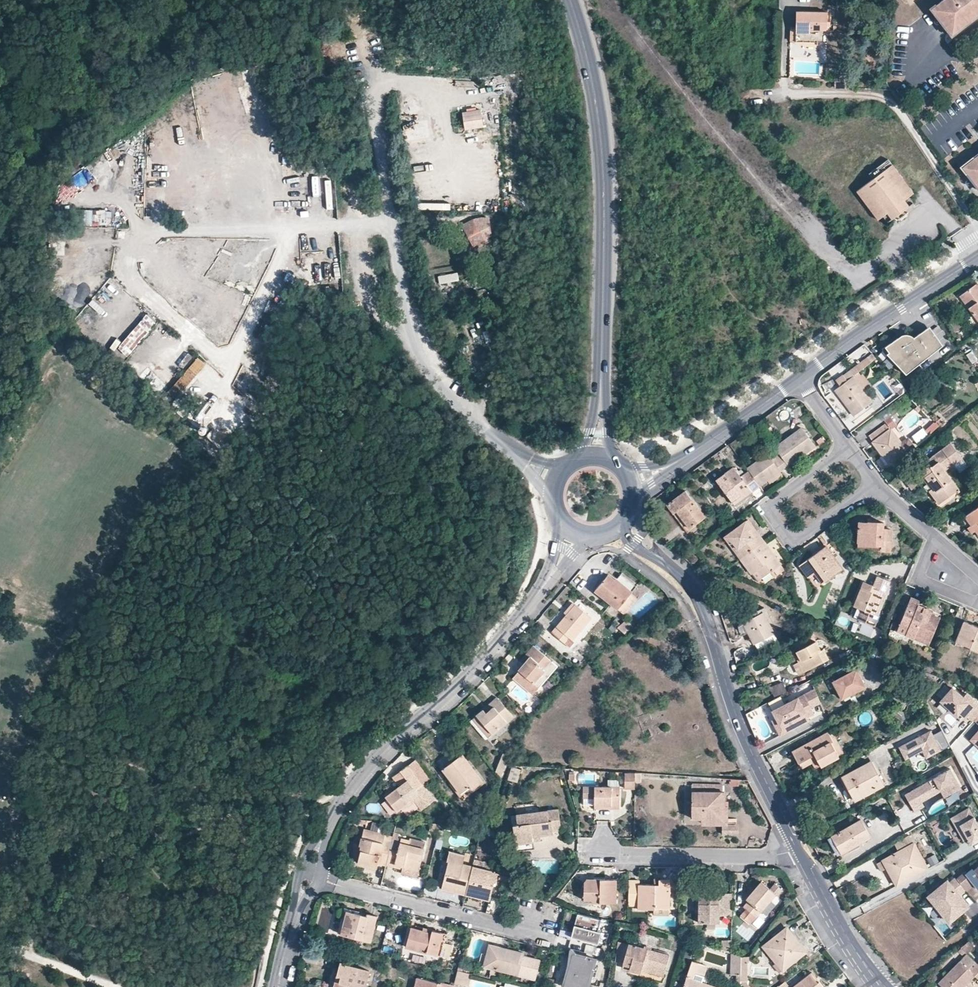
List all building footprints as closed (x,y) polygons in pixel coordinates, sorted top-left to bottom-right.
[(932,8),(952,34),(977,14),(977,0),(942,0),(932,8)] [(828,12),(797,12),(796,41),(827,42),(827,30),(833,30),(834,21),(828,21),(828,12)] [(847,74),(835,74),(835,88),(847,89),(847,74)] [(345,90),(346,97),(356,95),(355,88),(345,90)] [(483,111),(464,113),(467,131),(485,128),(483,111)] [(360,120),(348,122),(352,139),(363,137),(360,120)] [(237,141),(206,150),(208,156),(239,146),(237,141)] [(964,167),(977,186),(977,156),(964,167)] [(889,159),(868,173),(872,178),(856,191),(877,220),(882,216),(887,222),(913,202),(908,197),(914,193),(889,159)] [(482,218),(474,221),(463,226),(475,249),(485,243),(484,240),(492,236),(489,219),(482,218)] [(325,282),(325,252),(314,252),(314,262),(307,262),(307,282),(325,282)] [(334,264),(333,285),(342,286),(343,264),(334,264)] [(458,272),(438,277),(440,285),(460,281),(458,272)] [(254,278),(251,292),(257,294),(260,280),(254,278)] [(977,283),(960,295),(977,320),(977,284),(977,283)] [(235,315),(242,317),(247,300),(240,298),(235,315)] [(486,315),(480,303),(468,310),(473,321),(486,315)] [(148,315),(118,349),(128,358),(152,330),(146,325),(152,318),(148,315)] [(942,343),(926,325),(911,338),(928,356),(942,343)] [(474,340),(489,339),(489,331),(473,332),(474,340)] [(938,336),(945,345),(950,341),(943,332),(938,336)] [(928,356),(911,338),(909,336),(907,334),(904,333),(902,333),(884,349),(907,375),(928,356)] [(255,339),(249,356),(256,358),(262,341),(255,339)] [(977,362),(977,359),(973,351),(967,354),(973,365),(977,362)] [(195,356),(168,396),(179,404),(207,364),(195,356)] [(840,384),(836,388),(854,413),(872,400),(864,389),(854,374),(860,369),(871,361),(867,356),(843,373),(847,379),(840,384)] [(864,389),(871,384),(860,369),(854,374),(864,389)] [(847,379),(843,373),(836,378),(840,384),(847,379)] [(886,422),(869,434),(890,462),(894,459),(904,451),(906,449),(901,442),(890,427),(896,423),(890,415),(884,419),(886,422)] [(787,464),(788,464),(815,444),(802,426),(805,424),(799,416),(788,425),(793,433),(775,447),(779,453),(787,464)] [(927,434),(938,424),(934,420),(923,430),(927,434)] [(917,443),(927,434),(923,430),(921,428),(911,437),(917,443)] [(901,442),(906,449),(913,445),(907,437),(901,442)] [(962,456),(951,441),(936,452),(932,455),(935,457),(918,469),(923,477),(926,475),(937,490),(932,493),(939,503),(959,488),(944,469),(962,456)] [(897,463),(907,456),(904,451),(894,459),(897,463)] [(755,478),(760,484),(787,464),(779,453),(771,458),(767,453),(747,467),(749,470),(755,478)] [(716,479),(733,503),(760,484),(755,478),(749,470),(741,475),(734,466),(716,479)] [(923,477),(918,469),(911,476),(916,484),(923,477)] [(673,511),(677,509),(690,527),(704,516),(685,491),(667,503),(673,511)] [(963,517),(973,531),(975,529),(977,533),(977,506),(963,517)] [(687,529),(690,527),(677,509),(673,511),(676,515),(687,529)] [(763,540),(746,517),(724,534),(740,557),(763,540)] [(889,550),(890,529),(882,528),(882,522),(859,521),(858,545),(881,546),(881,549),(889,550)] [(740,557),(757,580),(773,569),(777,573),(784,568),(763,540),(740,557)] [(842,568),(825,545),(806,559),(814,570),(823,582),(842,568)] [(814,570),(806,559),(799,564),(806,575),(814,570)] [(878,596),(883,597),(889,579),(877,574),(873,585),(881,588),(878,596)] [(630,593),(627,591),(607,575),(594,590),(617,609),(630,593)] [(873,585),(862,581),(853,604),(859,606),(862,607),(876,613),(883,597),(878,596),(881,588),(873,585)] [(617,609),(624,615),(638,599),(630,593),(617,609)] [(910,596),(896,630),(929,643),(940,617),(931,614),(933,610),(917,604),(919,599),(910,596)] [(552,632),(567,645),(590,617),(575,604),(552,632)] [(862,607),(858,617),(873,622),(876,613),(862,607)] [(765,613),(746,623),(758,645),(777,635),(765,613)] [(625,633),(633,626),(626,619),(617,627),(625,633)] [(964,620),(955,640),(977,649),(977,626),(964,620)] [(862,623),(859,632),(872,636),(875,627),(862,623)] [(824,650),(822,652),(814,637),(795,646),(804,662),(809,672),(830,661),(824,650)] [(537,648),(533,645),(520,658),(525,662),(537,648)] [(537,648),(525,662),(512,676),(532,694),(538,687),(534,683),(540,676),(543,673),(548,677),(557,665),(537,648)] [(801,676),(809,672),(804,662),(796,666),(801,676)] [(835,684),(843,700),(866,688),(858,672),(835,684)] [(534,683),(538,687),(545,680),(540,676),(534,683)] [(786,690),(780,680),(769,686),(774,696),(786,690)] [(900,692),(905,700),(922,691),(917,683),(900,692)] [(941,698),(949,689),(944,684),(935,693),(941,698)] [(810,706),(809,704),(819,700),(814,687),(771,709),(774,716),(778,723),(775,725),(780,733),(807,718),(806,715),(805,712),(811,709),(810,706)] [(977,714),(977,705),(965,693),(961,697),(951,687),(949,689),(941,698),(939,700),(945,705),(955,715),(958,711),(962,714),(960,716),(963,719),(966,716),(971,721),(973,720),(977,714)] [(499,700),(497,697),(483,709),(485,712),(499,700)] [(476,714),(492,733),(513,715),(499,700),(485,712),(483,709),(476,714)] [(940,711),(945,705),(939,700),(934,706),(940,711)] [(529,706),(523,711),(529,717),(535,711),(529,706)] [(487,737),(492,733),(476,714),(471,719),(469,720),(485,739),(487,737)] [(950,747),(942,731),(934,735),(932,730),(900,747),(906,760),(920,752),(924,753),(927,759),(950,747)] [(977,730),(968,739),(977,748),(977,731),(977,730)] [(794,752),(800,764),(816,755),(821,765),(824,770),(842,760),(840,757),(845,754),(832,731),(794,752)] [(803,769),(813,764),(816,768),(821,765),(816,755),(800,764),(803,769)] [(475,791),(486,783),(465,756),(446,771),(464,794),(473,788),(475,791)] [(496,772),(501,778),(509,760),(502,758),(496,772)] [(415,759),(407,765),(422,784),(430,778),(415,759)] [(843,775),(855,798),(882,783),(870,760),(843,775)] [(385,796),(396,811),(414,799),(421,809),(434,799),(422,784),(407,765),(399,770),(400,772),(394,776),(400,784),(385,796)] [(518,783),(522,770),(513,767),(512,769),(509,780),(518,783)] [(961,789),(950,769),(904,794),(914,813),(924,807),(922,802),(941,792),(944,798),(961,789)] [(636,773),(625,773),(625,787),(635,787),(636,773)] [(719,784),(692,784),(692,817),(701,817),(720,817),(721,798),(721,794),(719,794),(719,784)] [(595,799),(594,805),(612,806),(612,809),(620,809),(620,788),(584,787),(583,798),(595,799)] [(737,834),(737,823),(724,822),(724,798),(721,798),(720,817),(701,817),(701,823),(721,824),(721,834),(737,834)] [(977,841),(977,822),(970,808),(952,818),(965,840),(969,838),(971,837),(974,843),(977,841)] [(563,830),(560,810),(518,815),(520,825),(516,826),(518,844),(536,842),(535,837),(556,834),(555,831),(563,830)] [(831,835),(841,852),(870,835),(860,818),(831,835)] [(373,823),(371,830),(380,832),(381,824),(373,823)] [(440,824),(430,823),(429,830),(438,832),(439,829),(440,824)] [(361,849),(363,849),(360,862),(379,868),(381,862),(388,864),(395,837),(366,829),(361,849)] [(913,842),(909,834),(893,842),(898,850),(913,842)] [(399,841),(400,838),(395,837),(388,864),(411,871),(410,875),(419,878),(426,849),(402,842),(399,841)] [(402,842),(426,849),(427,843),(412,839),(411,840),(403,838),(402,842)] [(537,849),(536,842),(518,844),(519,852),(537,849)] [(927,867),(917,849),(913,842),(898,850),(882,858),(876,861),(876,862),(879,867),(880,869),(886,866),(890,864),(900,882),(927,867)] [(360,860),(363,849),(361,849),(357,848),(354,858),(360,860)] [(448,863),(450,863),(443,890),(467,896),(474,867),(464,865),(466,857),(450,853),(448,863)] [(932,867),(940,862),(936,853),(927,858),(932,867)] [(474,867),(490,871),(491,866),(475,862),(474,867)] [(900,882),(890,864),(886,866),(896,884),(900,882)] [(490,871),(474,867),(467,896),(491,902),(495,884),(497,884),(499,875),(493,874),(494,872),(490,871)] [(974,873),(973,871),(967,876),(976,887),(975,888),(977,892),(977,870),(974,873)] [(707,874),(707,883),(716,883),(716,893),(718,893),(719,892),(719,874),(707,874)] [(976,887),(967,876),(966,875),(957,882),(966,892),(968,894),(975,888),(976,887)] [(616,902),(616,879),(586,878),(584,881),(584,900),(588,900),(588,901),(599,901),(599,902),(616,902)] [(658,878),(658,884),(637,884),(637,880),(627,880),(626,901),(626,905),(634,905),(634,908),(653,909),(653,907),(669,907),(670,879),(658,878)] [(966,906),(959,898),(966,892),(957,882),(956,880),(949,886),(947,883),(929,899),(935,906),(937,904),(947,915),(944,918),(950,924),(964,913),(962,910),(964,908),(966,906)] [(769,888),(761,881),(746,898),(748,901),(743,907),(745,909),(755,917),(775,893),(777,895),(782,889),(774,882),(769,888)] [(718,922),(718,916),(718,893),(716,893),(716,883),(707,883),(696,883),(696,892),(698,892),(697,922),(718,922)] [(718,916),(731,915),(732,892),(719,892),(718,893),(718,916)] [(512,915),(514,906),(507,904),(505,913),(512,915)] [(755,917),(745,909),(740,915),(750,924),(755,917)] [(597,932),(600,920),(600,917),(577,911),(570,938),(597,945),(600,933),(597,932)] [(349,914),(344,936),(372,943),(379,919),(371,917),(371,919),(349,914)] [(762,945),(782,970),(805,951),(786,927),(762,945)] [(448,935),(434,931),(433,934),(424,932),(412,929),(407,948),(442,957),(445,945),(448,935)] [(705,937),(690,933),(688,941),(702,946),(705,937)] [(615,960),(622,962),(627,943),(617,941),(615,960)] [(524,955),(525,952),(488,943),(483,965),(537,979),(542,960),(524,955)] [(664,971),(668,955),(636,945),(627,943),(622,962),(630,965),(629,968),(641,972),(641,971),(642,965),(664,971)] [(731,955),(731,944),(722,944),(722,953),(731,955)] [(445,945),(442,957),(450,959),(453,947),(445,945)] [(586,945),(585,953),(600,955),(601,947),(586,945)] [(599,961),(573,954),(564,986),(592,986),(599,961)] [(970,954),(963,961),(970,969),(977,961),(970,954)] [(694,980),(696,974),(703,976),(707,965),(691,960),(682,986),(716,986),(694,980)] [(944,986),(965,986),(966,986),(977,976),(977,977),(977,962),(977,961),(970,969),(963,961),(940,984),(944,986)] [(371,973),(343,965),(338,986),(368,986),(371,973)] [(642,965),(641,971),(663,976),(664,971),(642,965)] [(458,970),(455,983),(468,986),(471,974),(458,970)] [(810,973),(792,986),(823,986),(818,980),(817,982),(810,973)]
